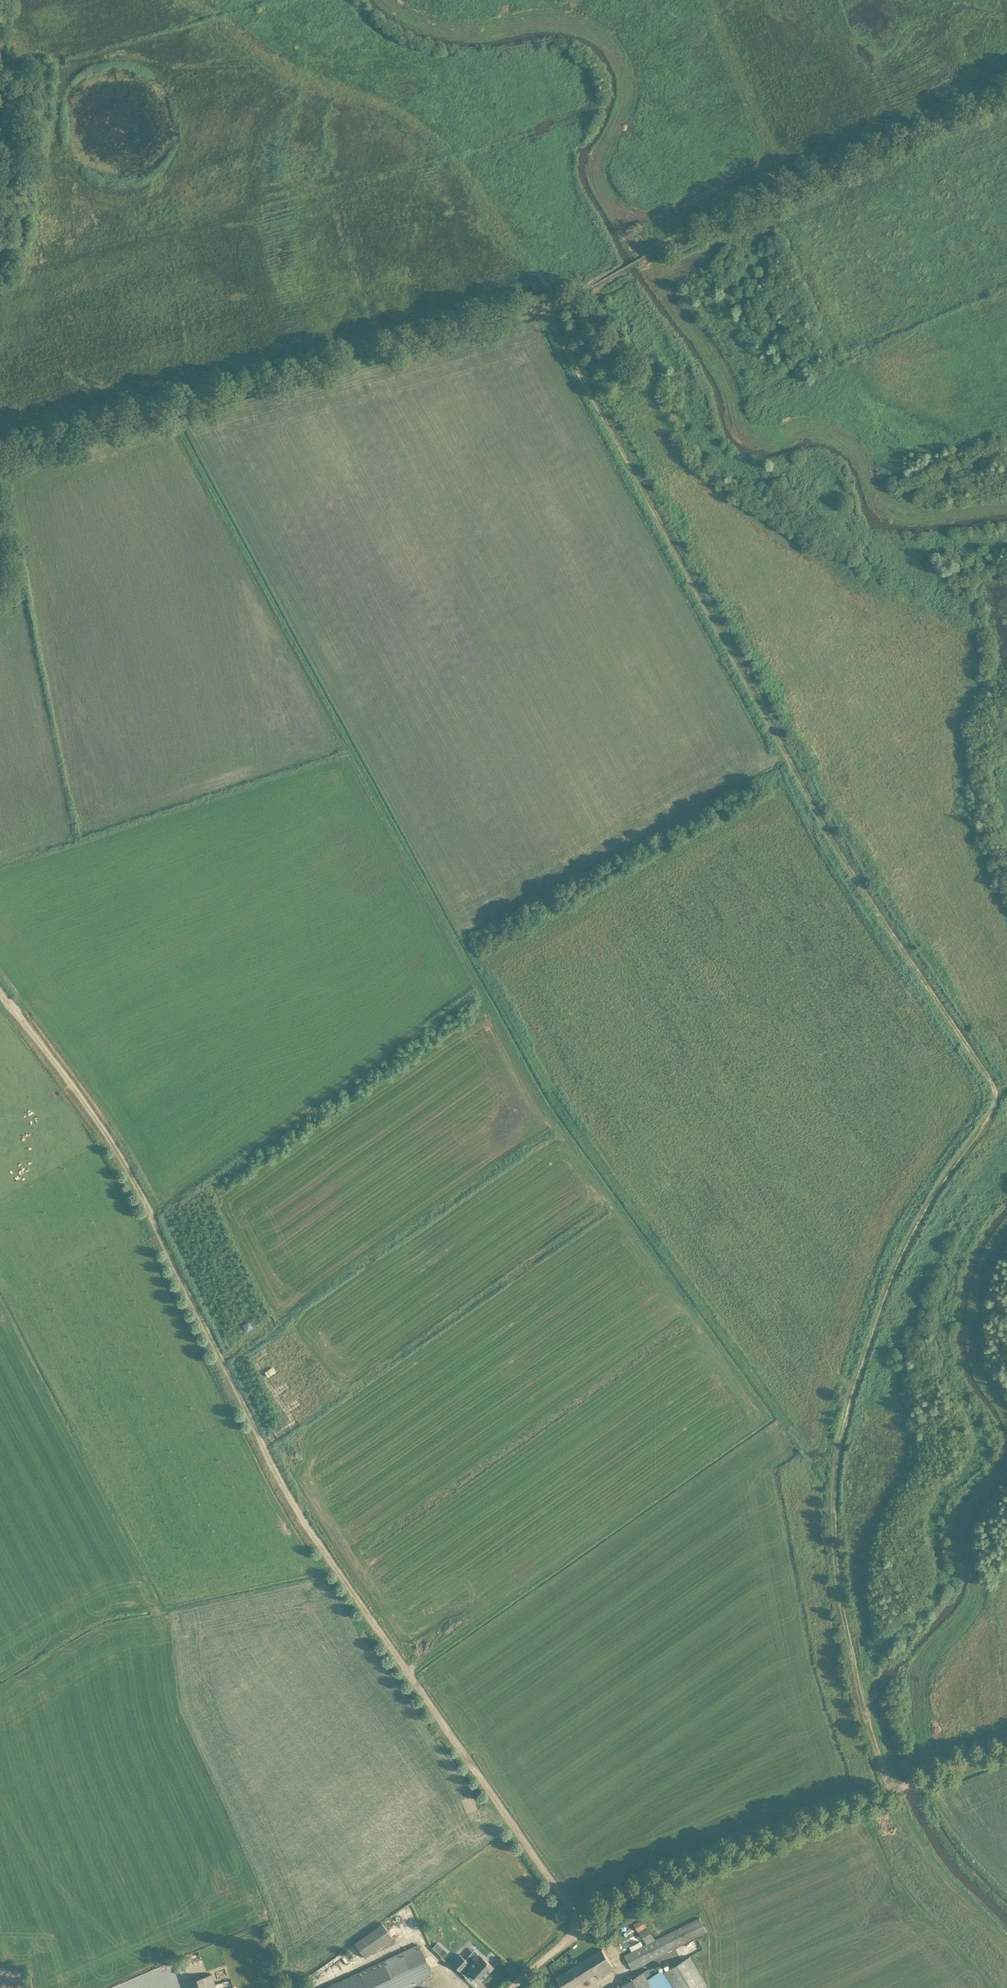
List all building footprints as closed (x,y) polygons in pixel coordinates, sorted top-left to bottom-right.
[(633,1923),(647,1944),(624,1955),(631,1969),(707,1932),(700,1917),(655,1939),(641,1918),(633,1923)] [(392,1938),(382,1923),(354,1943),(364,1957),(392,1938)] [(441,1957),(447,1951),(437,1941),(431,1946),(441,1957)] [(432,1977),(417,1944),(383,1960),(323,1987),(407,1987),(432,1977)] [(562,1986),(563,1987),(571,1987),(595,1975),(597,1979),(614,1968),(602,1949),(556,1977),(562,1986)] [(480,1980),(487,1973),(488,1973),(491,1970),(491,1968),(493,1966),(480,1954),(479,1955),(480,1955),(474,1961),(471,1958),(468,1962),(459,1954),(451,1963),(462,1973),(467,1967),(480,1980)] [(642,1972),(622,1984),(625,1987),(703,1987),(708,1985),(690,1956),(664,1971),(662,1969),(652,1975),(648,1968),(642,1972)] [(188,1981),(190,1987),(217,1987),(212,1973),(188,1981)]
